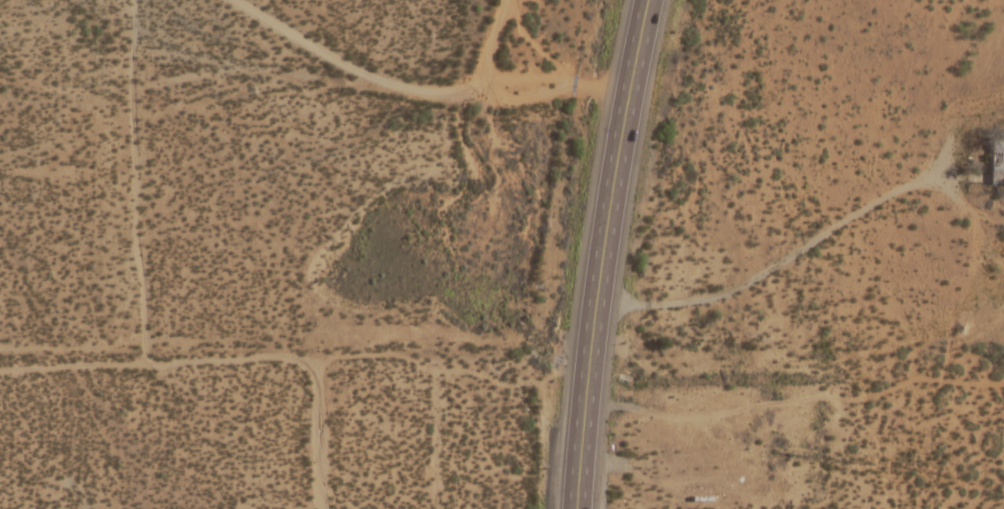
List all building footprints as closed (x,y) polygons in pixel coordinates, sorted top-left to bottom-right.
[(1003,184),(1003,143),(991,143),(991,184),(1003,184)]
